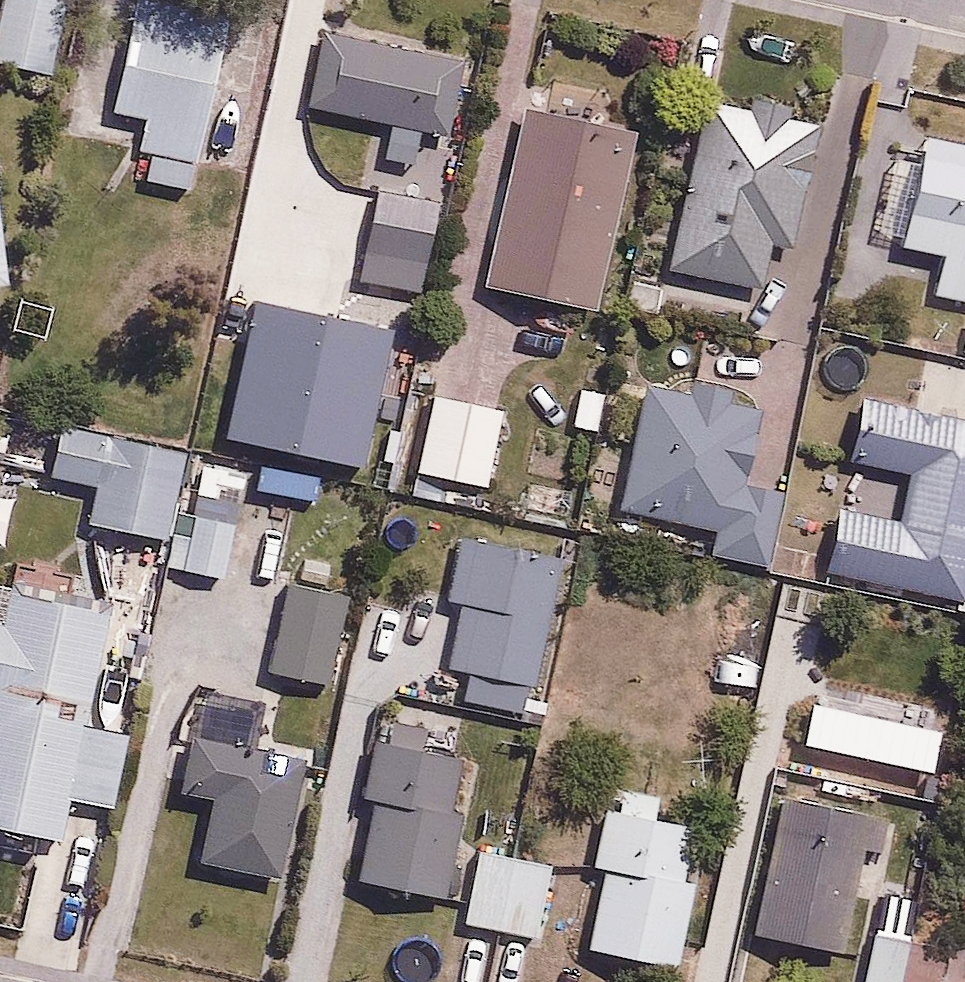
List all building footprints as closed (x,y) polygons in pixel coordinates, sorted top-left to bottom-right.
[(52,68),(62,0),(0,0),(0,61),(52,68)] [(209,0),(135,0),(111,105),(149,114),(135,173),(190,185),(231,5),(209,0)] [(467,61),(326,26),(307,101),(448,136),(467,61)] [(789,244),(824,122),(721,93),(674,260),(762,285),(775,240),(789,244)] [(640,132),(527,104),(482,284),(596,312),(640,132)] [(887,237),(948,251),(938,293),(964,299),(964,156),(909,143),(887,237)] [(439,196),(374,179),(345,295),(410,312),(439,196)] [(560,326),(510,310),(502,337),(551,353),(560,326)] [(706,546),(767,560),(783,487),(743,478),(759,406),(653,382),(626,502),(712,521),(706,546)] [(506,400),(440,385),(421,468),(488,483),(506,400)] [(830,567),(962,596),(964,581),(964,427),(865,405),(854,454),(910,466),(900,513),(844,501),(830,567)] [(62,422),(52,471),(96,480),(87,521),(175,538),(193,449),(62,422)] [(247,465),(201,456),(181,563),(227,572),(247,465)] [(468,668),(462,699),(521,710),(527,679),(537,681),(561,556),(461,537),(449,599),(461,601),(449,664),(468,668)] [(350,589),(296,576),(274,667),(328,680),(350,589)] [(62,835),(71,796),(112,805),(129,729),(89,720),(115,604),(19,582),(9,623),(0,620),(0,821),(62,835)] [(374,735),(359,800),(377,804),(361,874),(446,893),(460,832),(449,829),(471,731),(397,715),(391,739),(374,735)] [(304,758),(197,735),(185,789),(210,795),(196,861),(278,878),(304,758)] [(604,804),(593,863),(606,865),(591,946),(679,962),(695,877),(678,873),(688,822),(654,816),(658,796),(621,789),(617,806),(604,804)] [(877,851),(886,812),(792,790),(759,932),(839,950),(863,848),(877,851)] [(553,861),(467,843),(457,894),(468,896),(463,920),(537,936),(553,861)] [(871,924),(861,981),(936,981),(944,938),(871,924)] [(959,933),(947,981),(964,981),(964,934),(959,933)]
